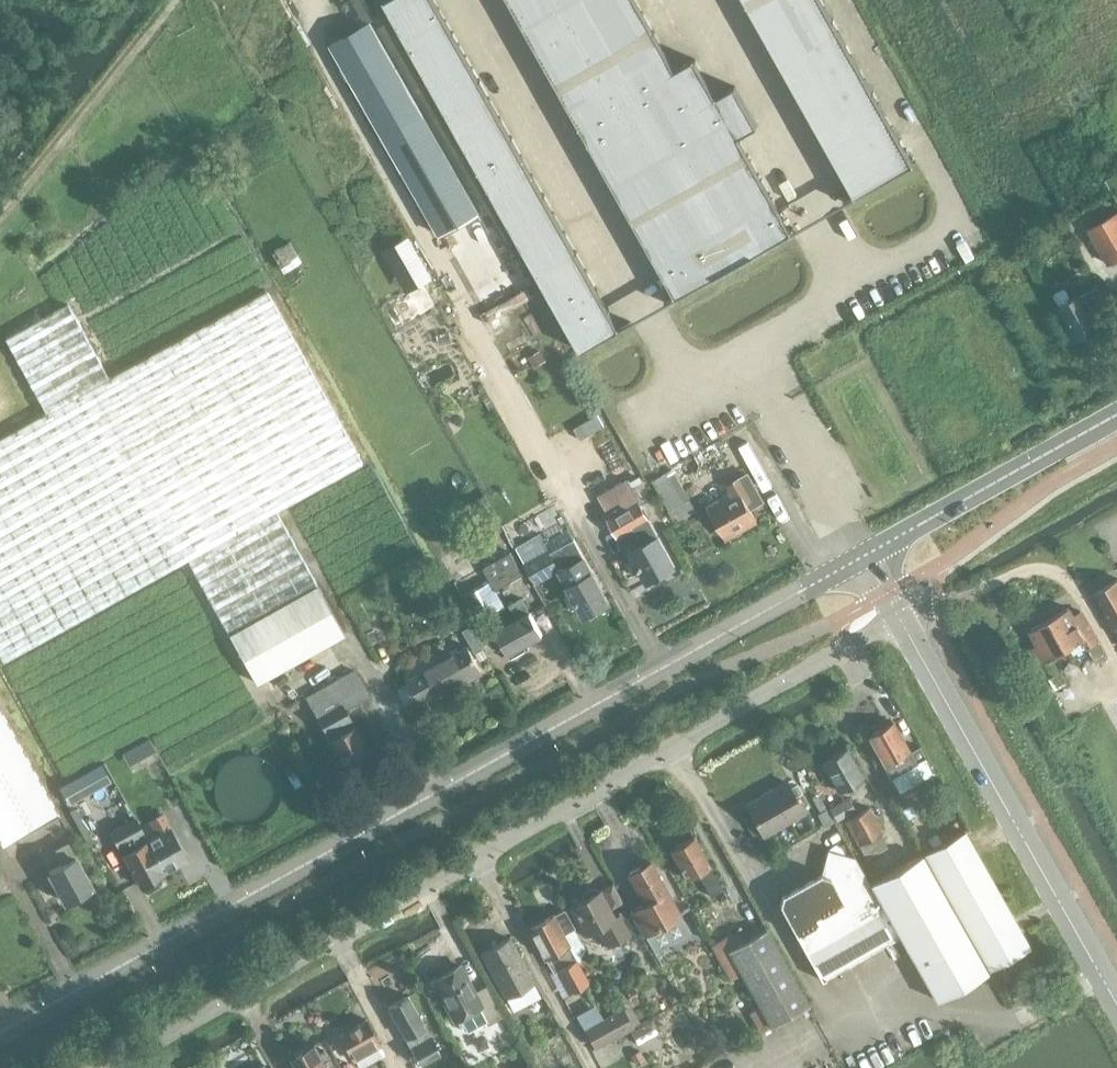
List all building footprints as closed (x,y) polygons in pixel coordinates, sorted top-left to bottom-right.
[(580,349),(619,327),(608,306),(522,154),(435,0),(384,0),(580,349)] [(665,276),(676,296),(710,277),(715,274),(715,275),(727,269),(726,267),(740,259),(741,261),(754,254),(753,252),(791,230),(738,135),(757,125),(735,85),(716,96),(694,58),(675,68),(637,0),(510,0),(665,276)] [(855,195),(913,162),(822,0),(745,0),(855,195)] [(328,36),(442,234),(480,212),(366,15),(328,36)] [(1088,226),(1109,263),(1116,258),(1116,210),(1088,226)] [(409,232),(385,246),(407,285),(431,271),(409,232)] [(292,239),(273,249),(290,281),(304,274),(298,263),(303,260),(292,239)] [(1091,333),(1090,331),(1102,324),(1094,310),(1108,302),(1097,283),(1085,290),(1084,288),(1070,296),(1064,286),(1062,285),(1053,290),(1053,292),(1058,302),(1077,338),(1080,336),(1082,338),(1091,333)] [(57,309),(4,338),(45,412),(0,437),(0,656),(3,661),(187,558),(258,684),(333,642),(341,638),(273,512),(289,503),(363,462),(266,290),(107,378),(66,304),(57,309)] [(526,353),(532,364),(546,356),(540,346),(526,353)] [(513,362),(518,371),(531,363),(526,354),(513,362)] [(574,426),(581,437),(604,424),(597,412),(574,426)] [(751,460),(771,450),(756,421),(736,431),(751,460)] [(654,472),(670,517),(694,509),(678,464),(654,472)] [(707,503),(724,533),(739,524),(741,529),(757,519),(748,501),(761,494),(748,471),(727,483),(730,489),(707,503)] [(619,537),(650,518),(633,488),(604,504),(611,516),(607,518),(619,537)] [(644,540),(630,548),(648,580),(676,564),(650,520),(637,528),(644,540)] [(505,604),(497,588),(524,573),(496,524),(468,540),(468,539),(439,556),(476,620),(505,604)] [(555,557),(573,546),(567,534),(547,545),(548,547),(523,561),(536,583),(561,569),(555,557)] [(567,583),(585,615),(610,601),(593,569),(587,560),(572,569),(577,578),(567,583)] [(1095,591),(1116,630),(1116,579),(1095,591)] [(512,603),(519,615),(495,628),(508,653),(509,652),(512,657),(531,646),(528,641),(543,633),(531,611),(523,597),(512,603)] [(1069,606),(1050,617),(1068,648),(1081,640),(1086,648),(1087,648),(1097,664),(1108,658),(1080,609),(1073,613),(1069,606)] [(1038,643),(1031,647),(1048,676),(1049,677),(1059,671),(1051,658),(1068,648),(1050,617),(1031,628),(1038,643)] [(470,625),(463,629),(476,652),(477,651),(483,648),(470,625)] [(468,643),(409,676),(423,700),(450,684),(453,688),(484,671),(468,643)] [(353,669),(305,696),(346,769),(371,756),(344,708),(368,695),(353,669)] [(1,843),(57,812),(0,709),(0,841),(1,843)] [(892,775),(925,756),(921,749),(913,754),(893,720),(869,734),(892,775)] [(149,737),(137,744),(144,757),(156,750),(149,737)] [(838,791),(864,777),(847,746),(821,761),(838,791)] [(81,774),(59,785),(69,803),(91,792),(81,774)] [(764,836),(804,813),(787,781),(745,804),(764,836)] [(848,796),(828,807),(836,821),(856,809),(848,796)] [(858,845),(880,833),(883,831),(870,806),(844,820),(858,845)] [(826,808),(817,813),(824,826),(833,821),(826,808)] [(164,872),(164,871),(188,859),(161,812),(148,820),(156,833),(145,839),(164,872)] [(109,830),(140,886),(164,872),(145,839),(138,843),(135,838),(145,833),(135,814),(109,830)] [(990,968),(1030,945),(965,829),(924,852),(990,968)] [(693,834),(669,848),(687,878),(700,871),(707,884),(718,878),(710,864),(693,834)] [(48,870),(65,902),(92,886),(67,842),(53,849),(61,863),(48,870)] [(900,934),(870,882),(855,856),(827,848),(821,873),(819,872),(817,882),(807,880),(804,889),(794,886),(791,896),(782,894),(778,911),(784,913),(822,978),(900,934)] [(922,853),(870,882),(900,934),(937,999),(988,970),(922,853)] [(650,859),(628,871),(645,901),(632,908),(655,948),(689,929),(650,859)] [(569,905),(585,935),(596,929),(606,947),(631,934),(619,913),(615,915),(600,889),(598,890),(591,887),(582,892),(581,898),(569,905)] [(528,927),(553,973),(555,972),(568,994),(589,982),(568,946),(570,945),(565,933),(574,928),(563,909),(528,927)] [(810,1003),(767,927),(727,950),(770,1025),(810,1003)] [(505,997),(533,983),(509,937),(480,951),(505,997)] [(486,985),(474,991),(461,965),(431,980),(454,1022),(479,1008),(488,1024),(502,1016),(486,985)] [(422,1066),(441,1056),(426,1027),(408,995),(387,1006),(422,1066)] [(585,1027),(596,1046),(635,1025),(625,1006),(585,1027)] [(353,1062),(355,1060),(382,1046),(366,1017),(338,1033),(353,1062)] [(313,1042),(289,1055),(296,1067),(327,1067),(313,1042)]
